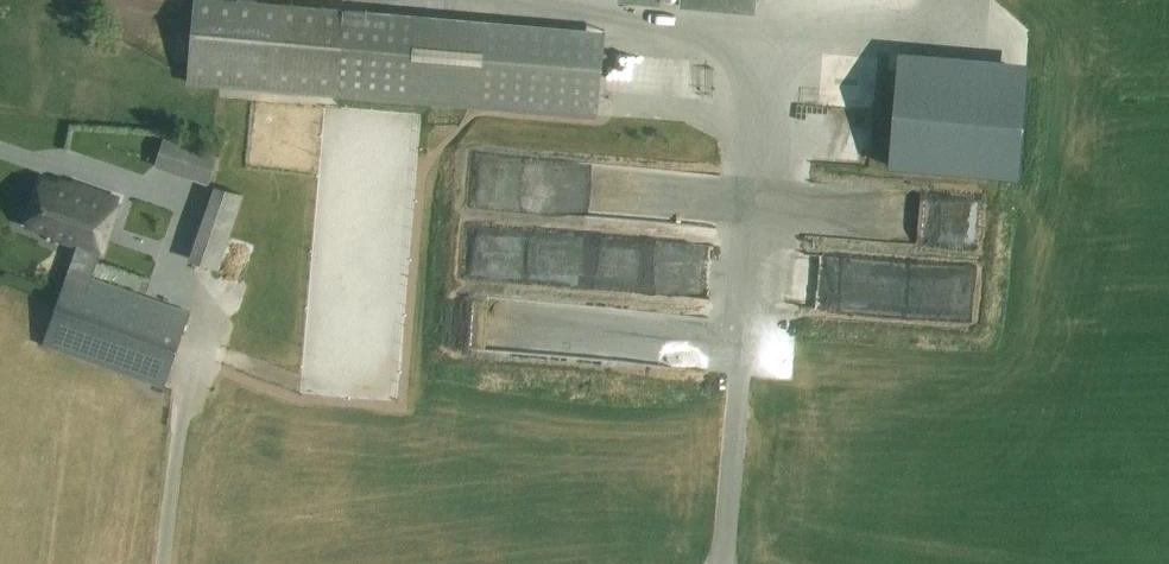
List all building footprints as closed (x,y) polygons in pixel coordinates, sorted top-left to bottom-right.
[(608,30),(264,0),(198,0),(191,83),(600,118),(608,30)] [(755,12),(756,0),(627,0),(755,12)] [(967,70),(968,47),(951,46),(950,69),(967,70)] [(211,183),(220,156),(166,137),(157,165),(211,183)] [(73,178),(46,169),(30,213),(58,223),(56,229),(81,237),(86,223),(108,230),(123,189),(75,172),(73,178)] [(217,280),(242,213),(215,203),(190,271),(217,280)] [(685,227),(686,240),(711,238),(710,225),(685,227)] [(163,387),(190,311),(68,268),(41,344),(163,387)] [(678,330),(679,341),(704,340),(704,329),(678,330)]
